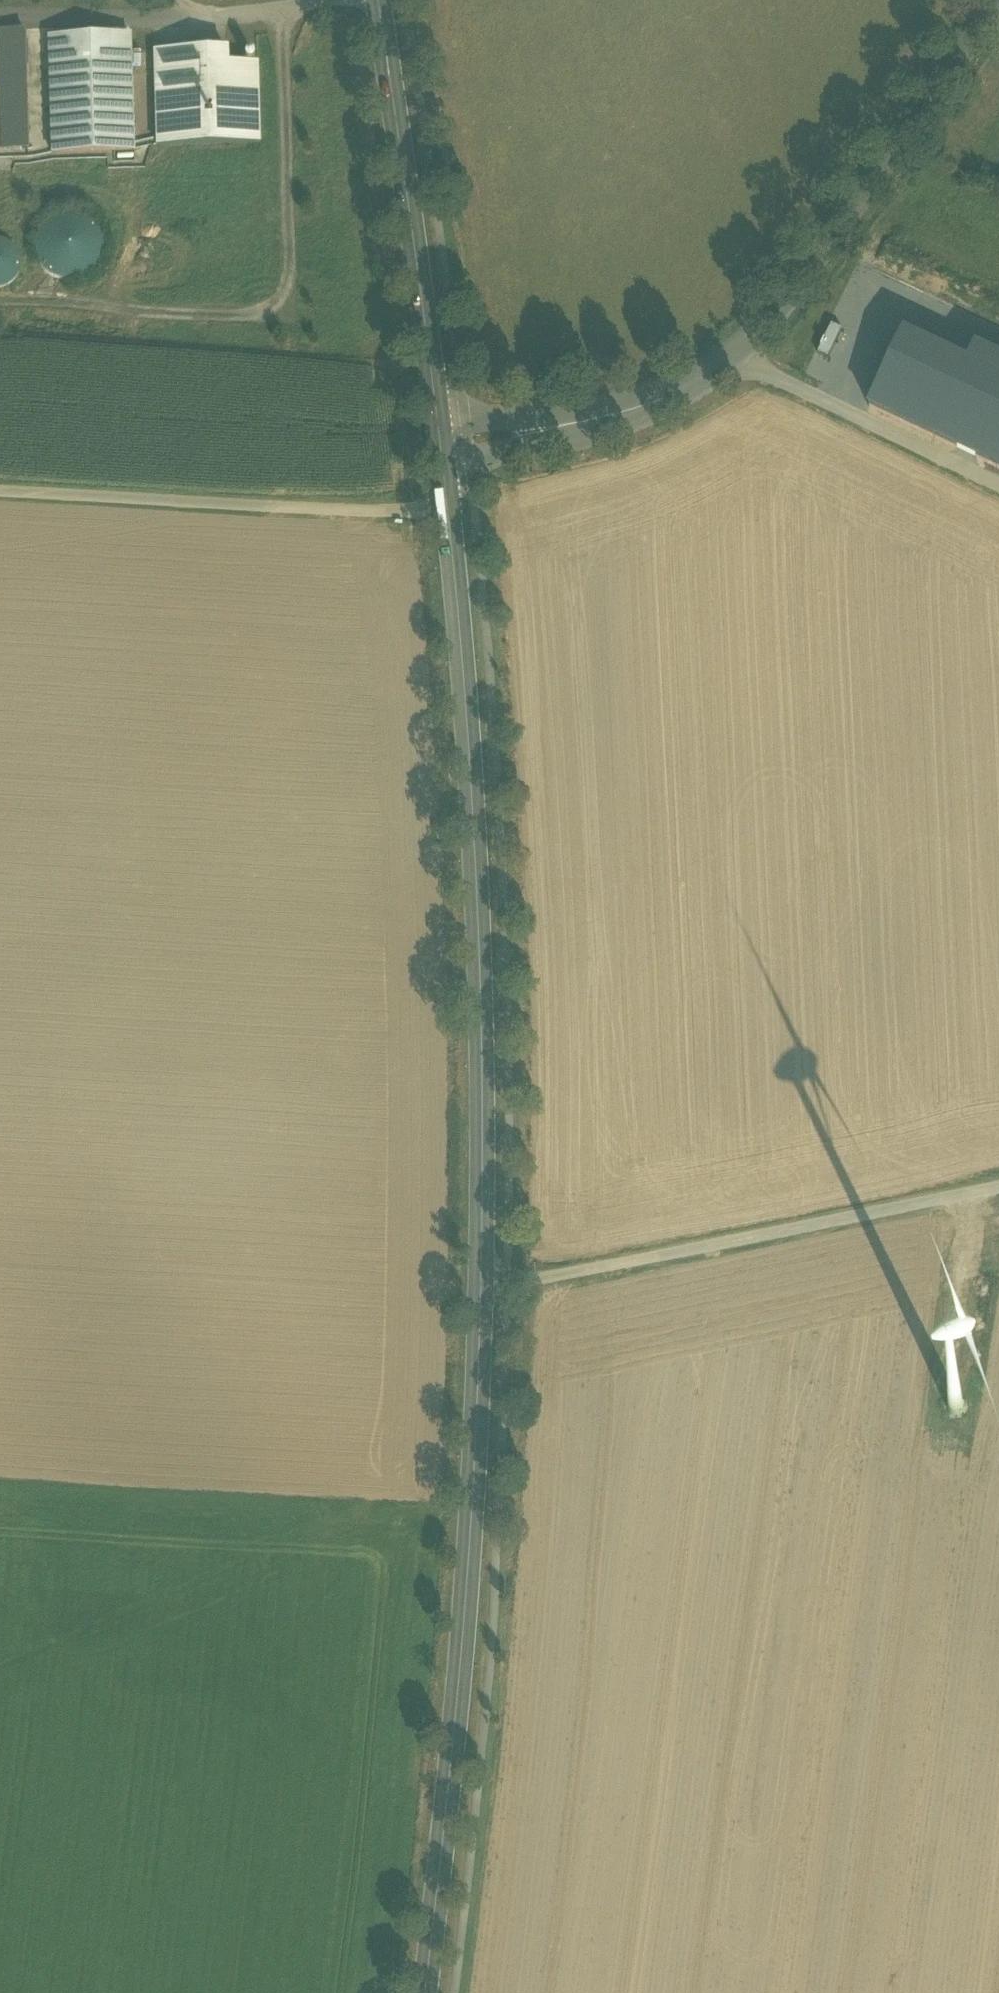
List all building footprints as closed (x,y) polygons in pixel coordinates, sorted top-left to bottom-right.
[(0,32),(0,152),(27,151),(23,32),(0,32)] [(130,37),(48,39),(50,154),(132,153),(130,37)] [(225,52),(153,54),(155,147),(257,145),(255,65),(225,65),(225,52)] [(20,205),(6,205),(7,221),(21,221),(20,205)] [(67,213),(57,214),(48,219),(40,226),(35,235),(33,245),(34,256),(39,265),(45,273),(54,278),(64,281),(74,281),(84,278),(92,272),(98,263),(102,254),(102,243),(100,233),(94,225),(87,218),(77,214),(67,213)] [(4,288),(12,283),(18,276),(20,267),(19,258),(15,250),(8,244),(0,241),(0,289),(4,288)]
